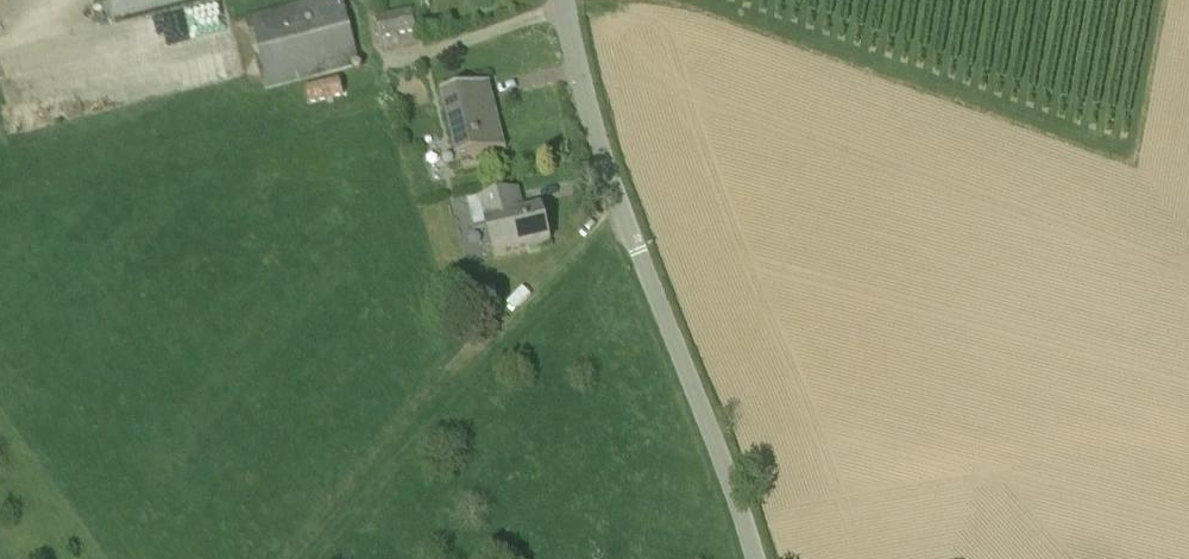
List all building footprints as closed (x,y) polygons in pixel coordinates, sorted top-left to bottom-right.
[(191,0),(108,0),(113,19),(191,0)] [(292,82),(358,65),(341,0),(322,0),(247,21),(265,90),(292,82)] [(410,12),(375,20),(380,41),(415,32),(410,12)] [(303,90),(308,106),(344,96),(339,80),(303,90)] [(500,149),(491,112),(488,102),(493,101),(489,85),(490,85),(490,83),(440,96),(456,161),(506,148),(505,147),(500,149)] [(513,218),(512,211),(521,209),(516,190),(478,200),(492,257),(550,242),(542,211),(513,218)]
